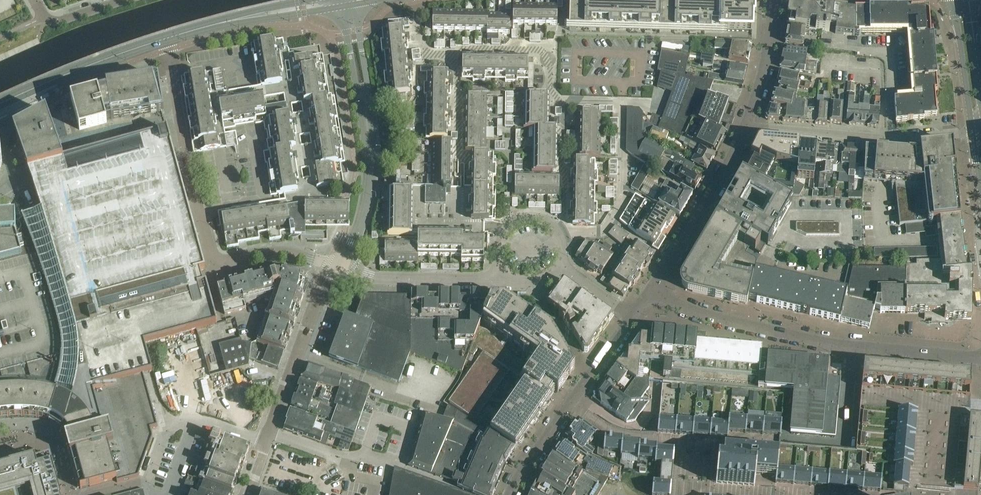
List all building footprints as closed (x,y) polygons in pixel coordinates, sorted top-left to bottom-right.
[(546,5),(546,26),(557,26),(557,8),(562,8),(562,0),(557,0),(557,6),(546,5)] [(721,5),(570,1),(569,27),(746,32),(746,25),(752,25),(752,18),(754,18),(754,1),(729,1),(729,9),(721,9),(721,5)] [(854,36),(855,32),(854,10),(847,9),(847,8),(790,1),(788,18),(789,18),(788,26),(788,27),(809,30),(829,32),(830,23),(836,24),(835,33),(835,34),(855,36),(854,36)] [(513,25),(524,26),(524,5),(513,5),(513,25)] [(524,26),(535,26),(535,5),(524,5),(524,26)] [(535,26),(546,26),(546,5),(535,5),(535,26)] [(18,11),(22,22),(33,17),(28,6),(18,11)] [(854,10),(855,32),(856,32),(911,32),(911,38),(910,38),(914,93),(921,93),(921,97),(894,100),(896,123),(924,120),(924,117),(937,116),(934,92),(937,92),(933,36),(930,36),(928,14),(924,10),(911,11),(911,10),(912,10),(912,9),(855,9),(855,10),(854,10)] [(432,32),(443,32),(444,12),(432,11),(432,32)] [(443,32),(454,32),(455,12),(444,12),(443,32)] [(454,32),(465,32),(466,12),(455,12),(454,32)] [(465,32),(476,32),(476,12),(466,12),(465,32)] [(487,35),(487,12),(476,12),(476,32),(487,33),(487,35)] [(487,35),(498,35),(498,15),(488,15),(488,12),(487,12),(487,35)] [(498,15),(498,35),(509,35),(510,15),(498,15)] [(809,30),(788,27),(785,44),(803,46),(804,35),(808,35),(809,30)] [(396,95),(401,95),(406,94),(407,94),(406,83),(409,83),(408,74),(413,74),(412,67),(407,68),(407,71),(405,71),(403,51),(405,51),(405,42),(410,42),(409,35),(404,36),(404,39),(402,39),(401,28),(399,28),(394,29),(389,29),(384,30),(385,41),(380,41),(382,53),(386,52),(388,73),(384,73),(385,85),(389,85),(390,96),(396,95)] [(706,44),(706,47),(714,48),(715,41),(715,39),(707,38),(707,40),(706,44)] [(257,55),(253,56),(254,60),(257,78),(261,77),(263,87),(272,86),(282,85),(280,74),(283,74),(282,71),(280,72),(277,57),(277,55),(280,55),(279,52),(277,53),(276,49),(275,41),(255,44),(255,45),(256,45),(257,55)] [(729,60),(748,64),(750,55),(751,47),(733,44),(734,41),(715,41),(714,48),(714,49),(726,50),(731,49),(729,60)] [(683,47),(662,43),(661,50),(682,54),(683,47)] [(784,47),(782,57),(806,61),(805,62),(814,63),(814,62),(817,62),(819,63),(820,55),(814,54),(814,57),(807,56),(807,50),(784,47)] [(657,72),(660,72),(685,77),(689,56),(661,51),(657,72)] [(528,78),(528,73),(528,65),(528,61),(517,61),(517,59),(509,59),(509,54),(502,53),(502,59),(505,59),(505,61),(485,61),(485,58),(476,58),(476,53),(470,53),(470,58),(473,58),(473,61),(462,60),(462,77),(473,78),(473,82),(485,82),(485,78),(505,78),(505,82),(517,83),(517,78),(528,78)] [(724,72),(733,74),(735,74),(745,76),(747,67),(728,64),(717,62),(717,64),(713,64),(714,58),(701,56),(700,62),(703,63),(703,67),(712,68),(712,70),(716,71),(724,72)] [(295,60),(292,60),(294,72),(299,71),(300,81),(302,89),(299,90),(299,92),(302,92),(303,96),(304,103),(310,102),(312,112),(313,121),(311,121),(311,123),(313,123),(314,127),(315,131),(317,145),(318,153),(316,153),(316,156),(319,155),(319,160),(320,166),(313,167),(316,190),(324,188),(328,188),(337,186),(336,186),(332,165),(340,164),(341,164),(340,163),(338,153),(343,153),(341,141),(337,142),(333,121),(337,120),(335,108),(331,109),(329,99),(330,99),(330,98),(329,98),(323,99),(321,89),(326,89),(324,77),(319,78),(318,68),(319,68),(319,67),(317,67),(313,68),(311,58),(312,58),(312,57),(295,60)] [(806,61),(782,57),(780,68),(795,70),(795,71),(813,74),(814,67),(816,67),(817,62),(814,62),(814,63),(805,62),(806,61)] [(777,82),(779,83),(779,82),(796,86),(799,75),(779,70),(777,82)] [(221,72),(213,73),(216,93),(224,92),(221,72)] [(653,114),(650,114),(649,124),(669,133),(673,134),(673,133),(716,154),(720,146),(725,135),(718,132),(728,102),(716,98),(715,100),(708,96),(713,82),(685,77),(660,72),(657,87),(672,93),(662,118),(653,114)] [(733,74),(724,72),(723,77),(709,74),(709,75),(705,74),(703,80),(708,80),(742,87),(745,76),(735,74),(733,74)] [(437,73),(429,73),(428,84),(424,84),(424,96),(428,96),(428,116),(424,116),(423,128),(428,128),(428,139),(445,139),(445,128),(447,129),(447,120),(452,120),(453,114),(447,113),(447,117),(445,117),(445,96),(448,96),(448,88),(453,88),(453,81),(448,81),(448,84),(445,84),(446,73),(437,73)] [(188,88),(183,89),(185,101),(190,100),(193,120),(188,121),(190,133),(195,132),(196,142),(196,143),(199,142),(201,152),(200,152),(200,153),(219,150),(220,150),(218,138),(216,138),(214,129),(213,120),(215,120),(215,118),(212,118),(212,117),(212,114),(209,97),(208,88),(210,88),(210,86),(207,86),(207,82),(205,74),(185,78),(185,79),(186,78),(188,88)] [(167,132),(162,114),(164,114),(158,79),(105,87),(106,92),(98,94),(98,93),(70,100),(46,112),(13,130),(17,141),(19,147),(22,156),(26,168),(27,171),(167,132)] [(784,106),(783,119),(782,122),(806,124),(806,121),(811,121),(812,110),(807,110),(807,104),(795,103),(799,87),(796,86),(779,82),(779,83),(777,93),(774,92),(771,103),(784,106)] [(226,102),(219,104),(222,124),(223,124),(223,123),(233,121),(234,126),(251,123),(256,122),(266,120),(266,117),(265,109),(263,98),(266,98),(274,97),(272,86),(263,87),(250,89),(251,96),(246,97),(244,97),(245,99),(233,101),(233,99),(230,99),(231,102),(226,102)] [(466,95),(466,107),(486,107),(486,96),(466,95)] [(532,129),(532,173),(553,173),(554,129),(545,128),(545,96),(524,95),(523,129),(532,129)] [(857,126),(857,125),(858,108),(853,108),(854,96),(849,96),(846,121),(849,122),(849,125),(857,126)] [(857,125),(867,126),(869,109),(870,98),(865,98),(864,108),(858,107),(858,108),(857,125)] [(867,126),(867,127),(875,128),(876,124),(878,124),(880,100),(875,100),(874,104),(874,110),(869,109),(867,126)] [(779,119),(783,119),(784,106),(771,103),(770,106),(769,106),(765,118),(767,121),(778,122),(779,119)] [(831,106),(829,106),(828,115),(830,115),(830,123),(841,124),(843,104),(831,103),(831,106)] [(267,108),(265,109),(266,117),(266,120),(270,119),(270,120),(271,120),(273,130),(268,130),(270,139),(270,142),(275,141),(276,151),(270,152),(271,153),(273,163),(268,164),(272,186),(277,185),(278,195),(277,195),(278,196),(285,195),(298,193),(296,182),(298,182),(297,173),(294,173),(293,163),(295,163),(295,160),(293,161),(292,157),(291,150),(296,149),(294,138),(293,135),(292,130),(293,130),(295,129),(295,127),(292,127),(292,123),(290,116),(288,116),(286,105),(281,106),(273,107),(267,108)] [(828,115),(829,106),(816,105),(815,124),(827,125),(827,123),(830,123),(830,115),(828,115)] [(466,107),(466,117),(486,118),(486,107),(466,107)] [(632,156),(645,164),(653,169),(655,168),(695,191),(701,181),(689,174),(694,166),(665,149),(648,140),(646,139),(641,136),(642,113),(639,109),(627,109),(626,151),(632,156)] [(580,113),(580,124),(600,124),(600,113),(598,113),(591,113),(584,113),(580,113)] [(650,114),(642,113),(641,136),(646,139),(648,140),(649,137),(665,144),(669,133),(649,124),(650,114)] [(466,117),(465,128),(486,129),(486,118),(466,117)] [(580,124),(580,135),(600,135),(600,124),(580,124)] [(465,128),(465,139),(486,139),(486,129),(465,128)] [(16,220),(9,221),(8,220),(7,220),(6,220),(4,220),(3,220),(2,221),(0,222),(0,419),(8,418),(8,417),(9,417),(9,418),(23,417),(37,418),(38,418),(48,421),(49,421),(48,420),(47,420),(48,416),(50,417),(50,415),(57,417),(66,420),(65,422),(62,430),(62,429),(61,428),(60,429),(62,429),(62,431),(66,437),(65,438),(68,446),(69,450),(70,454),(71,454),(72,461),(74,466),(80,490),(116,480),(117,483),(138,477),(150,446),(153,438),(151,432),(150,429),(157,427),(151,405),(150,400),(143,375),(152,372),(148,358),(144,344),(217,324),(211,304),(206,285),(202,286),(199,272),(205,271),(174,158),(167,132),(27,171),(31,180),(33,188),(34,189),(38,201),(42,214),(32,218),(25,222),(23,218),(22,218),(23,220),(17,224),(16,223),(16,220)] [(580,135),(580,146),(600,146),(600,135),(580,135)] [(233,137),(225,139),(226,149),(234,147),(233,137)] [(689,148),(692,143),(681,137),(679,142),(684,144),(683,145),(689,148)] [(486,139),(465,139),(465,150),(485,151),(486,139)] [(798,162),(800,143),(789,142),(783,142),(760,140),(757,142),(750,157),(759,161),(761,157),(775,164),(776,163),(797,168),(798,162)] [(431,154),(452,154),(452,143),(431,142),(431,154)] [(691,162),(707,171),(715,154),(692,143),(689,148),(697,152),(694,157),(693,160),(691,162)] [(797,173),(797,179),(813,180),(815,163),(817,145),(814,145),(801,144),(800,144),(798,160),(797,169),(798,169),(797,173)] [(823,187),(827,146),(817,145),(815,163),(820,164),(818,188),(823,188),(824,187),(823,187)] [(960,219),(952,150),(952,145),(942,146),(921,148),(920,148),(919,148),(920,153),(865,149),(863,181),(891,184),(892,198),(896,197),(899,226),(936,222),(960,219)] [(600,146),(580,146),(579,157),(600,157),(600,146)] [(838,147),(827,146),(823,187),(824,187),(827,187),(828,182),(830,182),(830,175),(831,164),(836,165),(838,147)] [(837,173),(849,174),(849,165),(850,148),(841,147),(839,167),(838,167),(837,173)] [(849,165),(849,174),(848,177),(848,184),(854,185),(854,177),(855,168),(858,168),(858,166),(860,148),(850,148),(849,165)] [(484,233),(484,223),(493,223),(493,220),(495,220),(495,187),(491,187),(491,177),(496,177),(496,165),(491,165),(491,154),(474,154),(474,164),(472,164),(472,173),(469,173),(467,173),(466,179),(471,180),(472,180),(472,176),(474,176),(474,186),(471,186),(464,186),(464,166),(464,165),(463,165),(463,164),(462,164),(461,164),(461,163),(458,163),(458,160),(456,160),(455,160),(454,176),(454,177),(455,177),(455,178),(456,178),(457,178),(457,188),(451,188),(450,188),(450,195),(446,195),(446,205),(440,205),(435,205),(430,204),(425,204),(425,196),(425,186),(408,186),(409,177),(405,177),(400,177),(396,177),(396,178),(396,186),(389,186),(388,235),(402,235),(402,240),(408,240),(408,239),(418,239),(418,243),(398,242),(385,242),(385,250),(385,259),(384,263),(418,263),(418,256),(461,257),(461,262),(484,262),(484,252),(486,252),(488,252),(488,233),(484,233)] [(431,165),(452,165),(452,154),(431,154),(431,165)] [(759,161),(750,157),(742,172),(767,185),(789,197),(799,197),(804,187),(795,182),(797,168),(776,163),(775,164),(761,157),(759,161)] [(576,183),(575,203),(573,203),(573,212),(568,212),(568,218),(573,218),(573,215),(575,215),(575,226),(592,226),(592,216),(597,216),(597,204),(592,204),(593,183),(597,183),(597,171),(593,171),(593,160),(576,160),(576,171),(573,171),(573,180),(568,179),(568,186),(573,186),(573,183),(576,183)] [(631,188),(638,192),(652,169),(645,164),(638,176),(631,188)] [(431,176),(451,176),(452,165),(431,165),(431,176)] [(792,202),(741,173),(717,217),(767,245),(792,202)] [(515,196),(526,196),(526,176),(515,175),(515,196)] [(431,187),(435,187),(440,187),(445,187),(446,188),(450,188),(451,188),(451,176),(431,176),(431,187)] [(526,196),(537,196),(537,176),(526,176),(526,196)] [(537,196),(548,196),(548,176),(537,176),(537,196)] [(548,176),(548,196),(559,196),(559,176),(548,176)] [(384,186),(389,186),(396,186),(396,178),(384,178),(384,186)] [(665,181),(654,202),(679,216),(678,217),(679,217),(692,196),(691,195),(691,196),(681,190),(665,181)] [(652,248),(658,252),(666,239),(661,236),(664,230),(666,231),(668,229),(669,229),(675,219),(635,195),(619,221),(636,234),(653,245),(652,248)] [(219,221),(216,221),(217,227),(220,227),(221,227),(223,226),(224,233),(225,239),(227,248),(238,246),(238,243),(247,242),(259,240),(258,234),(258,232),(267,230),(268,232),(269,241),(281,239),(280,233),(280,231),(289,229),(290,231),(290,235),(291,235),(293,234),(294,234),(294,235),(300,235),(300,236),(301,236),(305,236),(305,235),(305,232),(305,231),(305,227),(305,223),(305,204),(305,203),(301,203),(300,203),(290,203),(289,203),(287,203),(286,203),(286,201),(274,203),(275,206),(275,209),(265,211),(265,208),(221,215),(222,216),(222,219),(222,220),(219,221)] [(305,204),(305,223),(326,224),(327,224),(340,224),(344,224),(349,224),(349,203),(344,203),(340,203),(339,203),(338,203),(305,203),(305,204)] [(681,283),(681,284),(681,285),(682,285),(682,286),(682,287),(683,289),(684,290),(685,290),(686,291),(687,291),(692,293),(747,305),(753,279),(747,277),(750,267),(755,268),(756,263),(756,262),(756,261),(756,260),(755,260),(755,259),(743,252),(747,247),(760,255),(765,247),(716,217),(686,268),(688,269),(685,275),(682,280),(682,281),(681,282),(681,283)] [(846,293),(840,323),(869,329),(873,313),(924,314),(924,320),(931,320),(931,324),(945,324),(945,320),(971,320),(971,271),(966,271),(960,219),(936,222),(940,260),(916,261),(916,265),(905,265),(905,269),(852,269),(846,293)] [(796,223),(796,231),(806,236),(839,236),(839,223),(796,223)] [(608,235),(621,246),(629,236),(615,225),(608,235)] [(588,270),(593,273),(595,271),(601,275),(613,257),(608,254),(611,248),(604,244),(600,249),(587,240),(581,249),(579,251),(575,257),(590,267),(588,270)] [(609,268),(615,272),(608,282),(603,278),(600,282),(623,298),(633,283),(636,285),(639,280),(636,278),(645,266),(647,267),(650,263),(648,261),(652,255),(635,243),(631,248),(626,244),(621,251),(627,255),(620,265),(614,261),(609,268)] [(257,342),(285,351),(304,293),(307,275),(282,271),(282,273),(279,273),(278,271),(270,273),(269,272),(217,286),(225,315),(246,309),(244,304),(264,299),(270,301),(257,342)] [(808,315),(840,323),(846,293),(763,274),(763,275),(758,274),(754,273),(748,301),(752,302),(756,303),(800,313),(800,314),(800,315),(800,316),(801,316),(802,317),(803,318),(804,318),(805,318),(806,317),(807,317),(807,316),(808,316),(808,315)] [(584,353),(587,353),(589,351),(613,317),(593,303),(594,303),(562,280),(546,303),(560,313),(558,316),(561,318),(566,327),(569,325),(573,330),(571,331),(582,350),(582,349),(584,353)] [(411,297),(410,297),(411,338),(411,354),(462,372),(468,355),(479,328),(482,320),(490,298),(492,294),(487,294),(470,293),(470,298),(460,298),(460,293),(438,293),(438,297),(428,297),(428,293),(411,293),(411,297)] [(363,297),(355,320),(354,322),(411,338),(410,297),(363,297)] [(489,432),(515,449),(555,392),(557,394),(574,370),(554,336),(550,330),(505,299),(500,298),(490,298),(482,320),(506,337),(500,345),(487,332),(479,328),(468,355),(473,357),(478,350),(484,355),(450,404),(473,420),(508,371),(524,382),(489,432)] [(410,354),(411,354),(411,338),(354,322),(355,320),(345,317),(330,358),(358,368),(399,383),(410,354)] [(758,388),(766,388),(802,391),(802,397),(794,396),(791,433),(835,437),(840,379),(825,377),(825,370),(826,370),(827,363),(817,362),(817,363),(768,359),(768,362),(761,362),(762,347),(728,344),(706,342),(696,341),(696,337),(697,337),(697,335),(651,331),(651,337),(640,336),(639,352),(628,351),(627,364),(618,364),(616,368),(635,382),(648,381),(650,362),(664,363),(663,377),(747,384),(748,377),(759,378),(758,388)] [(251,345),(251,344),(242,343),(241,340),(219,346),(226,373),(249,367),(249,366),(249,360),(263,365),(278,370),(284,354),(268,348),(268,349),(266,348),(264,355),(266,356),(265,357),(257,354),(258,351),(257,349),(254,346),(251,345)] [(334,405),(337,406),(362,415),(367,398),(371,387),(348,378),(348,377),(342,375),(325,370),(307,364),(301,378),(317,383),(339,389),(334,405)] [(655,464),(654,482),(653,482),(652,494),(978,494),(980,459),(980,392),(970,391),(970,385),(970,376),(885,369),(876,368),(863,367),(857,438),(856,445),(856,453),(848,452),(780,446),(782,424),(781,424),(784,394),(662,383),(659,420),(658,420),(657,434),(649,434),(648,440),(657,441),(657,446),(656,446),(656,447),(640,445),(640,442),(639,442),(639,443),(623,441),(623,438),(622,438),(606,437),(606,436),(605,436),(604,440),(604,443),(604,446),(603,450),(603,452),(604,452),(605,451),(621,452),(620,456),(622,456),(622,455),(638,457),(637,460),(639,460),(655,461),(655,464)] [(648,382),(648,381),(635,382),(616,368),(607,380),(605,382),(607,383),(606,385),(630,402),(648,401),(648,399),(649,399),(649,382),(648,382)] [(301,380),(298,388),(327,398),(329,395),(325,393),(326,392),(319,389),(319,390),(316,389),(317,385),(301,380)] [(648,402),(648,401),(630,402),(606,385),(604,384),(597,393),(599,395),(599,397),(597,400),(598,403),(626,423),(634,422),(645,407),(644,403),(648,403),(648,402)] [(298,388),(295,395),(311,401),(313,398),(315,399),(328,404),(330,399),(327,398),(298,388)] [(311,401),(295,395),(291,406),(328,419),(332,409),(321,405),(320,406),(311,403),(311,401)] [(323,422),(319,432),(324,434),(335,439),(339,427),(355,433),(362,415),(337,406),(330,424),(323,422)] [(457,488),(477,494),(493,494),(494,493),(492,492),(504,465),(505,465),(515,449),(489,432),(448,406),(443,419),(423,413),(420,425),(408,467),(459,484),(457,488)] [(286,421),(287,422),(287,421),(311,430),(313,426),(315,427),(317,420),(290,410),(286,421)] [(597,432),(578,419),(566,436),(570,440),(567,445),(585,458),(588,460),(591,456),(592,456),(593,453),(591,452),(592,450),(587,446),(597,432)] [(287,421),(287,422),(284,431),(297,435),(298,434),(303,436),(302,437),(320,444),(324,434),(319,432),(311,430),(287,421)] [(200,481),(231,492),(241,466),(244,467),(250,447),(217,436),(212,434),(197,432),(195,438),(206,443),(197,469),(191,467),(188,477),(200,481)] [(608,479),(608,480),(619,482),(619,481),(620,470),(621,470),(621,469),(592,456),(591,456),(588,460),(585,458),(567,445),(562,442),(552,456),(566,465),(571,467),(570,468),(601,478),(608,479)] [(52,464),(50,456),(39,459),(36,460),(35,459),(10,466),(1,468),(0,469),(0,494),(60,494),(52,464)] [(532,490),(539,494),(599,494),(608,480),(568,467),(552,456),(532,490)] [(395,469),(390,494),(468,494),(395,469)] [(234,493),(231,492),(200,481),(198,486),(186,481),(184,486),(197,491),(195,494),(192,493),(191,494),(233,494),(234,493)]
